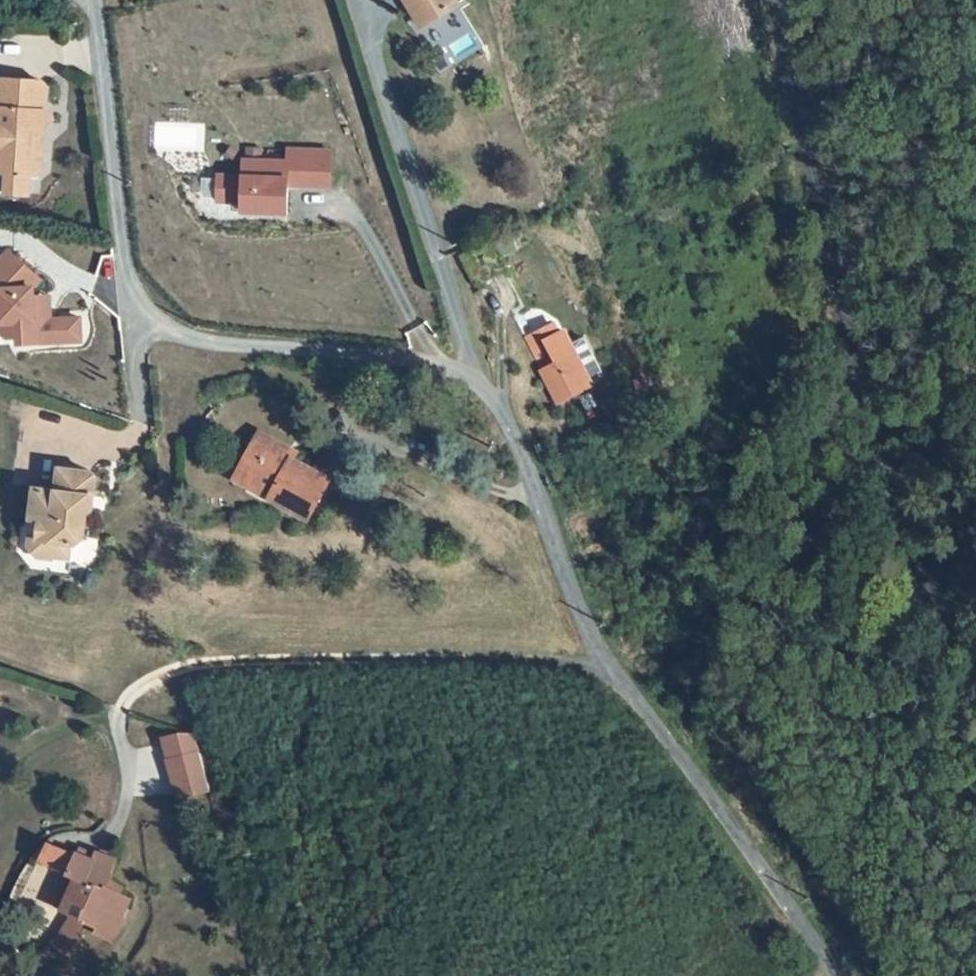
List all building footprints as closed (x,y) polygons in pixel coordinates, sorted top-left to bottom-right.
[(415,3),(427,25),(459,8),(455,0),(416,0),(415,3)] [(4,80),(0,83),(0,142),(2,142),(0,161),(0,167),(3,172),(8,172),(7,193),(32,195),(33,173),(38,173),(46,166),(47,143),(42,142),(44,127),(57,121),(49,113),(51,91),(40,82),(4,80)] [(240,178),(216,177),(214,202),(239,203),(239,213),(284,215),(286,187),(328,189),(329,154),(286,152),(285,164),(241,162),(240,178)] [(0,167),(0,192),(7,193),(8,172),(3,172),(0,167)] [(0,259),(0,347),(76,344),(75,321),(46,322),(45,306),(30,306),(30,299),(29,290),(36,282),(5,253),(0,259)] [(595,388),(577,332),(540,344),(557,399),(595,388)] [(284,458),(256,443),(234,484),(270,502),(265,511),(303,531),(324,486),(281,464),(284,458)] [(84,469),(51,462),(47,488),(24,484),(19,511),(28,513),(24,533),(39,535),(36,550),(54,553),(57,539),(63,540),(72,530),(76,508),(82,503),(87,476),(84,469)] [(270,502),(234,484),(229,493),(265,511),(270,502)] [(36,550),(39,535),(24,533),(21,532),(20,543),(24,553),(35,555),(36,550)] [(97,554),(96,538),(69,539),(70,556),(97,554)] [(161,798),(195,789),(185,752),(152,760),(161,798)] [(45,903),(26,937),(45,946),(61,917),(69,922),(65,927),(88,943),(99,922),(95,921),(101,887),(93,884),(98,871),(88,865),(95,853),(79,844),(73,855),(62,849),(58,854),(25,836),(16,851),(49,871),(33,896),(45,903)]
